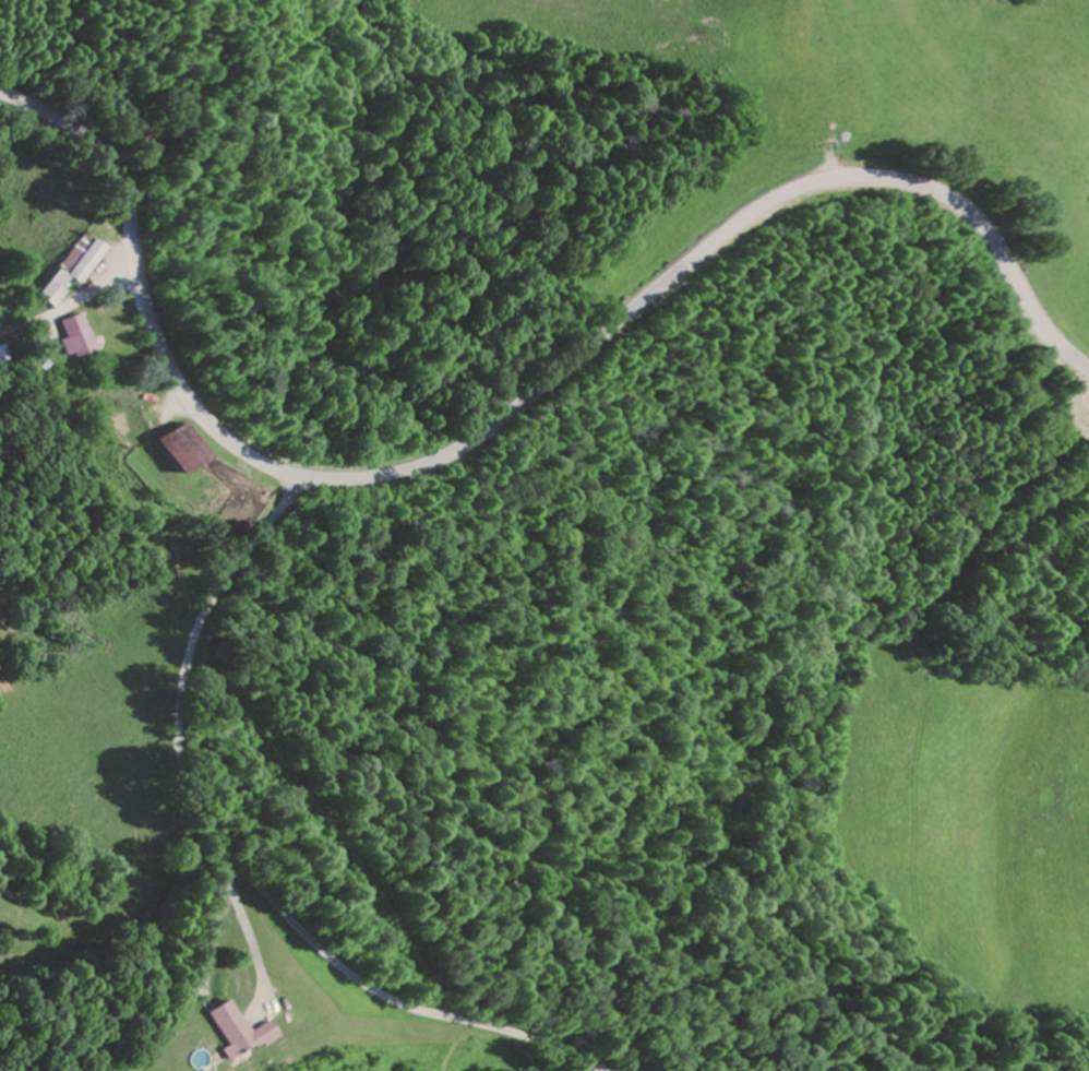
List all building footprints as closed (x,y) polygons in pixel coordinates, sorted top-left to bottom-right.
[(42,297),(57,307),(73,282),(80,286),(105,247),(83,233),(42,297)] [(66,354),(89,355),(91,318),(68,317),(66,354)] [(184,476),(207,457),(179,423),(156,442),(184,476)] [(232,1045),(225,1049),(233,1063),(280,1034),(271,1019),(252,1031),(232,999),(211,1012),(232,1045)]
